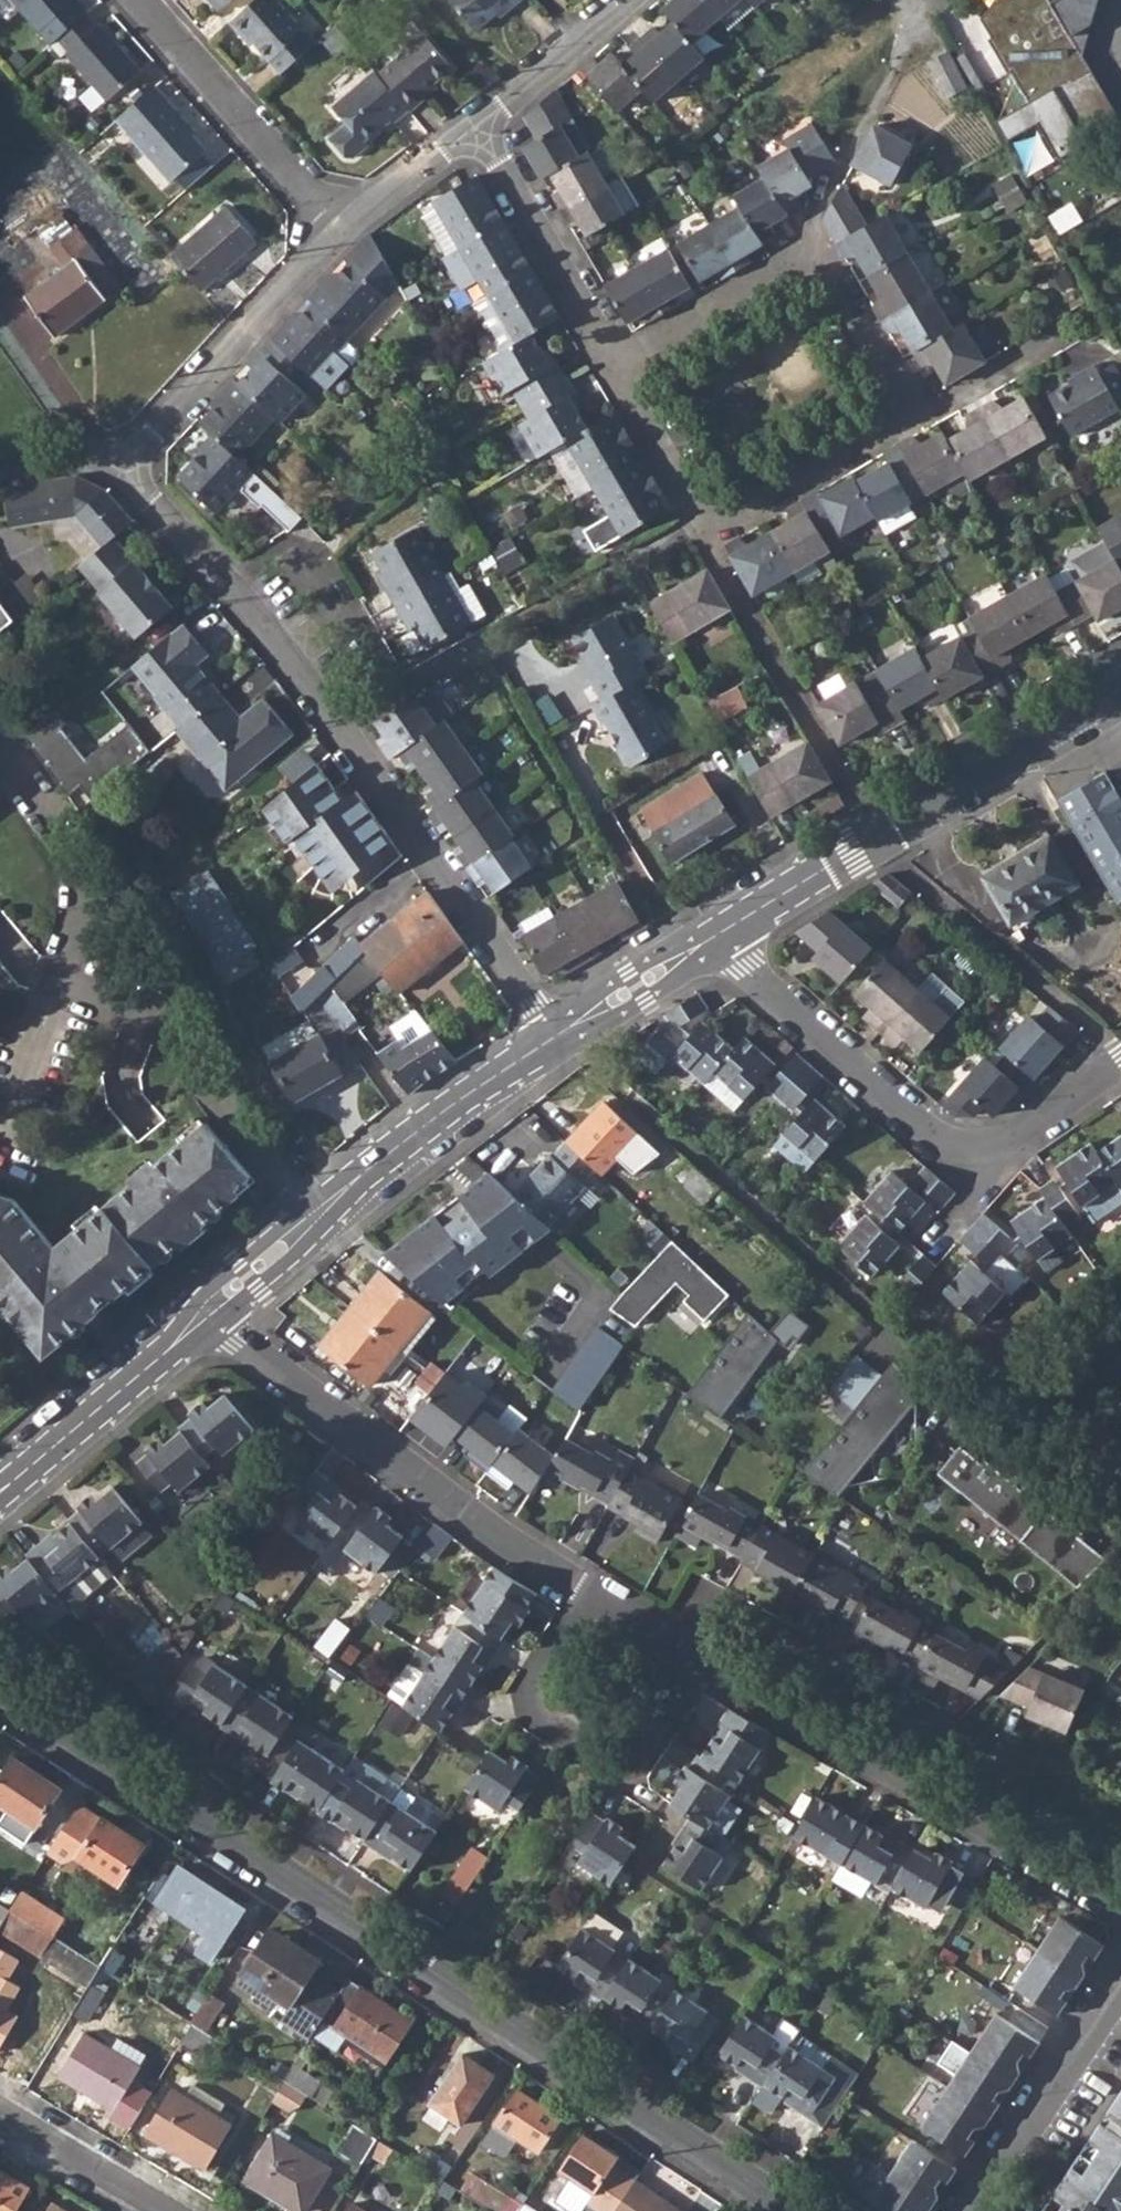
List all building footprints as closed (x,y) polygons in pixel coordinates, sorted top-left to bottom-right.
[(76,0),(9,0),(53,47),(60,41),(87,16),(89,14),(76,0)] [(219,14),(235,0),(207,0),(219,14)] [(272,0),(259,0),(230,26),(242,40),(246,36),(281,76),(313,47),(272,0)] [(476,32),(509,5),(512,10),(525,0),(451,0),(476,32)] [(718,19),(701,0),(674,0),(662,10),(673,23),(690,43),(718,19)] [(740,0),(701,0),(718,19),(740,0)] [(1090,68),(1082,54),(1098,0),(998,0),(980,18),(991,38),(987,39),(1007,73),(1011,71),(1029,101),(995,122),(1007,142),(1038,123),(1060,160),(1087,143),(1082,134),(1117,112),(1090,68)] [(87,16),(60,41),(70,52),(67,55),(109,102),(141,73),(100,26),(97,28),(87,16)] [(678,80),(704,58),(690,43),(673,23),(659,34),(653,27),(641,38),(678,80)] [(413,109),(431,93),(426,88),(439,77),(453,65),(425,34),(380,75),(406,106),(409,105),(413,109)] [(653,102),(678,80),(641,38),(629,48),(635,56),(623,67),(642,89),(653,102)] [(70,52),(60,41),(53,47),(62,59),(67,55),(70,52)] [(947,50),(929,61),(949,96),(968,85),(947,50)] [(958,56),(977,90),(984,86),(965,53),(958,56)] [(617,112),(642,89),(623,67),(612,54),(599,65),(592,58),(580,69),(617,112)] [(377,71),(335,108),(349,124),(332,139),(347,157),(355,158),(370,145),(366,141),(391,118),(395,123),(410,109),(406,106),(380,75),(377,71)] [(443,82),(439,77),(426,88),(431,93),(443,82)] [(191,128),(156,89),(117,123),(173,185),(177,181),(188,194),(216,169),(204,156),(207,153),(187,131),(191,128)] [(540,103),(556,129),(561,126),(573,119),(556,90),(540,103)] [(551,175),(580,158),(561,126),(556,129),(540,103),(524,117),(537,140),(524,148),(543,180),(551,175)] [(592,151),(573,119),(561,126),(580,158),(588,153),(592,151)] [(794,196),(812,185),(807,178),(834,162),(812,123),(783,140),(789,149),(758,167),(765,178),(785,213),(800,204),(794,196)] [(852,164),(892,186),(913,147),(873,126),(852,164)] [(561,210),(606,183),(588,153),(580,158),(551,175),(561,192),(552,196),(561,210)] [(506,223),(478,175),(463,184),(432,201),(437,208),(423,218),(445,258),(460,249),(461,249),(506,223)] [(606,183),(625,215),(639,207),(621,175),(606,183)] [(1019,188),(1012,175),(993,186),(1000,199),(1019,188)] [(770,225),(786,215),(785,213),(765,178),(734,196),(740,207),(760,241),(775,233),(770,225)] [(586,237),(625,215),(606,183),(561,210),(569,224),(577,220),(586,237)] [(835,244),(867,226),(842,183),(822,220),(835,244)] [(1026,201),(1019,188),(1000,199),(1008,212),(1026,201)] [(745,255),(762,245),(760,241),(740,207),(709,225),(736,271),(750,263),(745,255)] [(175,257),(208,292),(262,242),(231,208),(175,257)] [(868,276),(908,253),(885,215),(867,226),(835,244),(844,258),(854,252),(868,276)] [(533,270),(506,223),(461,249),(488,296),(533,270)] [(722,279),(736,271),(709,225),(678,244),(688,263),(698,280),(699,281),(717,271),(722,279)] [(26,296),(55,335),(107,296),(103,291),(119,279),(80,227),(51,246),(66,266),(26,296)] [(460,249),(445,258),(472,306),(488,296),(461,249),(460,249)] [(679,268),(668,249),(637,268),(664,313),(679,305),(673,296),(690,286),(689,285),(679,268)] [(881,321),(930,291),(908,253),(868,276),(883,301),(873,307),(881,321)] [(387,297),(350,262),(336,277),(325,289),(321,285),(308,299),(312,302),(350,337),(387,297)] [(679,268),(689,285),(698,280),(688,263),(679,268)] [(650,322),(664,313),(637,268),(605,286),(627,323),(645,312),(650,322)] [(561,317),(533,270),(488,296),(516,343),(532,333),(561,317)] [(321,285),(325,289),(336,277),(332,273),(321,285)] [(914,352),(953,329),(930,291),(881,321),(889,334),(899,328),(914,352)] [(488,336),(498,354),(516,343),(488,296),(472,306),(488,336)] [(310,375),(313,377),(327,390),(349,366),(335,353),(350,337),(312,302),(298,317),(288,329),(284,325),(271,339),(310,375)] [(284,325),(288,329),(298,317),(294,313),(284,325)] [(953,329),(914,352),(922,367),(932,361),(946,384),(985,362),(963,323),(953,329)] [(519,405),(568,377),(556,356),(548,361),(543,351),(532,333),(516,343),(498,354),(483,362),(502,395),(511,390),(519,405)] [(475,349),(483,362),(498,354),(488,336),(475,349)] [(299,386),(310,375),(271,339),(255,356),(261,362),(254,370),(253,369),(239,384),(275,417),(281,423),(307,393),(299,386)] [(543,351),(548,361),(556,356),(550,347),(543,351)] [(253,369),(254,370),(261,362),(255,356),(248,364),(253,369)] [(1049,395),(1071,435),(1119,408),(1117,404),(1120,402),(1120,378),(1113,363),(1099,371),(1095,364),(1079,373),(1081,377),(1049,395)] [(579,398),(568,377),(519,405),(528,419),(519,425),(537,458),(565,441),(586,429),(576,412),(571,402),(579,398)] [(239,458),(275,417),(239,384),(233,379),(221,393),(225,396),(214,408),(201,422),(213,434),(239,458)] [(210,404),(214,408),(225,396),(221,393),(210,404)] [(1008,458),(1046,436),(1024,397),(999,411),(993,400),(980,408),(1008,458)] [(571,402),(576,412),(584,407),(579,398),(571,402)] [(969,480),(1008,458),(980,408),(966,416),(972,427),(947,441),(969,480)] [(620,431),(611,415),(586,429),(565,441),(594,489),(643,459),(634,443),(629,446),(620,431)] [(620,431),(629,446),(634,443),(625,428),(620,431)] [(973,488),(969,480),(947,441),(942,433),(918,447),(913,438),(899,446),(926,494),(945,483),(953,499),(973,488)] [(244,488),(256,474),(239,458),(213,434),(199,449),(199,455),(181,474),(181,480),(216,512),(241,485),(244,488)] [(878,521),(926,494),(899,446),(884,455),(889,463),(856,481),(875,515),(878,521)] [(653,475),(643,459),(594,489),(622,536),(666,510),(657,494),(648,479),(653,475)] [(87,526),(102,545),(113,536),(133,520),(104,484),(78,470),(18,478),(2,482),(9,522),(82,509),(91,522),(87,526)] [(648,479),(657,494),(661,491),(653,475),(648,479)] [(840,536),(875,515),(856,481),(854,477),(822,496),(819,492),(802,502),(824,540),(838,532),(840,536)] [(769,533),(792,572),(830,550),(824,540),(802,502),(788,510),(793,519),(769,533)] [(1098,528),(1116,559),(1120,569),(1120,515),(1098,528)] [(444,575),(417,527),(372,553),(383,572),(389,583),(384,586),(394,603),(444,575)] [(755,595),(792,572),(769,533),(745,547),(739,538),(726,546),(755,595)] [(173,609),(113,536),(102,545),(86,558),(106,584),(99,590),(97,592),(136,639),(173,609)] [(106,584),(86,558),(78,565),(99,590),(106,584)] [(1120,608),(1120,569),(1116,559),(1057,592),(1075,623),(1093,613),(1097,621),(1120,608)] [(730,608),(707,570),(651,603),(673,642),(730,608)] [(378,575),(384,586),(389,583),(383,572),(378,575)] [(1061,631),(1075,623),(1057,592),(1047,574),(1008,596),(1030,635),(1055,621),(1061,631)] [(471,623),(444,575),(394,603),(404,621),(410,618),(416,629),(426,649),(471,623)] [(1005,649),(1030,635),(1008,596),(970,617),(976,628),(998,667),(1011,659),(1005,649)] [(12,616),(0,601),(0,625),(12,616)] [(572,638),(591,672),(589,680),(601,700),(637,680),(647,674),(613,614),(572,638)] [(404,621),(410,632),(416,629),(410,618),(404,621)] [(153,697),(178,727),(201,709),(219,694),(194,664),(207,653),(184,624),(170,636),(169,633),(131,665),(156,695),(153,697)] [(945,697),(998,667),(976,628),(922,658),(945,697)] [(0,642),(0,660),(9,653),(0,642)] [(931,706),(945,697),(922,658),(916,648),(878,669),(884,680),(900,709),(924,695),(931,706)] [(856,682),(862,692),(884,680),(878,669),(856,682)] [(605,721),(617,743),(617,748),(626,765),(632,766),(667,742),(653,717),(655,711),(637,680),(601,700),(591,706),(601,723),(605,721)] [(885,731),(906,719),(900,709),(884,680),(862,692),(856,682),(818,704),(842,744),(879,721),(885,731)] [(720,718),(750,706),(742,687),(712,698),(720,718)] [(397,752),(435,725),(444,718),(452,713),(435,688),(375,722),(387,740),(380,745),(389,758),(397,752)] [(175,729),(219,784),(244,765),(247,762),(251,768),(293,735),(262,697),(238,717),(230,723),(225,716),(228,705),(219,694),(201,709),(178,727),(175,729)] [(238,717),(228,705),(225,716),(230,723),(238,717)] [(68,793),(81,782),(92,796),(102,788),(149,750),(128,723),(86,756),(63,726),(66,723),(54,706),(22,732),(68,793)] [(463,746),(444,718),(435,725),(397,752),(406,766),(414,760),(424,774),(463,746)] [(831,781),(808,742),(749,777),(771,816),(831,781)] [(475,780),(483,775),(463,746),(424,774),(434,788),(426,794),(436,808),(475,780)] [(219,784),(224,790),(248,771),(251,768),(247,762),(244,765),(219,784)] [(354,870),(392,839),(363,801),(356,790),(343,799),(317,762),(262,807),(286,840),(293,836),(318,869),(325,875),(339,877),(354,870)] [(1058,801),(1120,904),(1120,903),(1120,796),(1107,771),(1058,801)] [(640,810),(672,862),(733,824),(702,772),(640,810)] [(445,821),(455,836),(494,808),(475,780),(436,808),(427,813),(437,827),(445,821)] [(92,796),(79,807),(88,821),(112,802),(102,788),(92,796)] [(510,837),(513,835),(494,808),(455,836),(465,849),(456,855),(466,868),(510,837)] [(495,892),(531,867),(510,837),(466,868),(475,881),(483,876),(495,892)] [(1050,837),(983,877),(1011,924),(1078,884),(1050,837)] [(213,867),(173,891),(229,982),(269,958),(213,867)] [(889,874),(874,884),(899,905),(911,891),(889,874)] [(645,928),(617,881),(586,899),(608,937),(620,931),(625,939),(645,928)] [(427,891),(393,917),(431,966),(461,942),(427,891)] [(590,947),(608,937),(586,899),(554,917),(582,964),(596,956),(590,947)] [(520,923),(526,933),(554,917),(549,907),(520,923)] [(830,911),(797,931),(819,949),(813,956),(842,982),(872,949),(830,911)] [(291,996),(301,1012),(305,1009),(321,994),(322,992),(331,984),(365,949),(400,990),(431,966),(393,917),(360,942),(354,935),(291,996)] [(582,964),(554,917),(526,933),(523,935),(544,974),(563,963),(567,972),(582,964)] [(884,958),(854,993),(871,1007),(876,1012),(868,1021),(879,1032),(918,988),(884,958)] [(360,1020),(343,998),(374,974),(363,960),(331,984),(322,992),(348,1030),(360,1020)] [(899,1032),(904,1036),(921,1051),(951,1017),(918,988),(879,1032),(891,1042),(899,1032)] [(321,994),(344,1034),(348,1030),(322,992),(321,994)] [(305,1009),(310,1018),(318,1032),(270,1060),(294,1101),(361,1063),(344,1034),(321,994),(305,1009)] [(699,994),(665,1016),(672,1026),(673,1029),(676,1027),(685,1022),(708,1009),(699,994)] [(1029,1014),(1036,1021),(1049,1006),(1041,999),(1029,1014)] [(1029,1014),(1000,1048),(1007,1054),(1034,1077),(1076,1028),(1049,1006),(1036,1021),(1029,1014)] [(406,1046),(432,1027),(431,1027),(414,1007),(391,1022),(400,1038),(406,1046)] [(863,1017),(868,1021),(876,1012),(871,1007),(863,1017)] [(672,1026),(665,1016),(656,1021),(659,1028),(663,1032),(672,1026)] [(262,1046),(270,1060),(318,1032),(310,1018),(262,1046)] [(735,1049),(702,1021),(694,1030),(687,1038),(680,1046),(663,1032),(659,1028),(636,1056),(656,1073),(672,1055),(704,1083),(714,1072),(735,1049)] [(676,1027),(687,1038),(694,1030),(685,1022),(676,1027)] [(378,1053),(407,1093),(428,1077),(456,1060),(432,1027),(406,1046),(400,1038),(378,1053)] [(891,1042),(896,1046),(904,1036),(899,1032),(891,1042)] [(735,1049),(714,1072),(744,1100),(759,1082),(763,1077),(775,1063),(745,1036),(735,1049)] [(769,1083),(765,1087),(780,1099),(810,1065),(795,1053),(769,1083)] [(985,1057),(961,1086),(983,1106),(994,1116),(1009,1098),(1019,1087),(1023,1090),(1034,1077),(1007,1054),(996,1066),(985,1057)] [(810,1065),(780,1099),(793,1111),(800,1104),(822,1076),(810,1065)] [(704,1083),(734,1111),(744,1100),(714,1072),(704,1083)] [(759,1082),(765,1087),(769,1083),(763,1077),(759,1082)] [(961,1086),(945,1104),(956,1114),(975,1115),(983,1106),(961,1086)] [(1009,1098),(1012,1102),(1023,1090),(1019,1087),(1009,1098)] [(798,1115),(783,1133),(774,1143),(806,1171),(815,1161),(845,1125),(814,1098),(805,1108),(798,1115)] [(604,1101),(567,1142),(595,1168),(601,1175),(624,1150),(639,1134),(604,1101)] [(793,1111),(798,1115),(805,1108),(800,1104),(793,1111)] [(44,1356),(84,1322),(73,1309),(86,1299),(96,1312),(124,1288),(148,1269),(178,1243),(202,1223),(254,1179),(206,1122),(56,1250),(14,1199),(12,1208),(0,1204),(0,1303),(44,1356)] [(624,1150),(633,1158),(647,1142),(639,1134),(624,1150)] [(1096,1152),(1117,1183),(1120,1188),(1120,1135),(1096,1152)] [(549,1154),(513,1194),(547,1226),(584,1186),(581,1184),(595,1168),(567,1142),(553,1157),(549,1154)] [(1055,1166),(1063,1177),(1069,1186),(1083,1206),(1093,1222),(1120,1203),(1120,1188),(1117,1183),(1096,1152),(1090,1143),(1055,1166)] [(686,1158),(671,1175),(704,1204),(719,1187),(686,1158)] [(925,1165),(912,1179),(913,1180),(921,1187),(943,1207),(956,1192),(925,1165)] [(891,1170),(863,1202),(897,1233),(925,1201),(916,1193),(908,1186),(891,1170)] [(551,1229),(547,1226),(513,1194),(489,1172),(453,1200),(456,1204),(441,1216),(438,1212),(386,1252),(446,1302),(488,1269),(492,1275),(551,1229)] [(1056,1182),(1062,1190),(1069,1186),(1063,1177),(1056,1182)] [(1054,1178),(1039,1188),(1044,1197),(1065,1226),(1081,1216),(1062,1190),(1056,1182),(1054,1178)] [(908,1186),(916,1193),(921,1187),(913,1180),(908,1186)] [(12,1208),(14,1199),(0,1196),(0,1204),(12,1208)] [(1044,1197),(1010,1219),(1018,1231),(1024,1239),(1038,1260),(1072,1236),(1065,1226),(1044,1197)] [(456,1204),(453,1200),(438,1212),(441,1216),(456,1204)] [(983,1213),(971,1227),(1005,1258),(1017,1244),(1010,1237),(983,1213)] [(865,1214),(837,1246),(872,1277),(900,1245),(865,1214)] [(637,1231),(644,1237),(655,1225),(649,1219),(637,1231)] [(207,1229),(202,1223),(178,1243),(184,1249),(207,1229)] [(655,1225),(644,1237),(660,1252),(671,1240),(655,1225)] [(971,1227),(960,1239),(986,1263),(993,1270),(994,1270),(1005,1258),(971,1227)] [(1010,1237),(1017,1244),(1024,1239),(1018,1231),(1010,1237)] [(704,1319),(728,1293),(671,1240),(660,1252),(620,1296),(609,1309),(635,1326),(675,1282),(688,1294),(683,1299),(704,1319)] [(923,1254),(896,1284),(909,1296),(936,1266),(923,1254)] [(970,1260),(942,1291),(978,1323),(1006,1292),(988,1276),(981,1269),(970,1260)] [(981,1269),(988,1276),(993,1270),(986,1263),(981,1269)] [(152,1274),(148,1269),(124,1288),(130,1295),(152,1274)] [(379,1272),(350,1309),(401,1350),(430,1313),(379,1272)] [(84,1322),(96,1312),(86,1299),(73,1309),(84,1322)] [(350,1309),(321,1344),(371,1386),(385,1369),(401,1350),(350,1309)] [(708,1409),(719,1417),(778,1339),(747,1310),(685,1394),(708,1409)] [(401,1350),(407,1355),(437,1318),(430,1313),(401,1350)] [(551,1389),(581,1411),(624,1345),(598,1326),(551,1389)] [(385,1369),(391,1374),(407,1355),(401,1350),(385,1369)] [(857,1355),(830,1387),(855,1409),(882,1376),(857,1355)] [(855,1409),(801,1472),(837,1496),(925,1392),(895,1362),(882,1376),(855,1409)] [(539,1478),(554,1455),(518,1429),(514,1433),(495,1419),(500,1413),(482,1399),(487,1393),(468,1379),(464,1385),(446,1372),(419,1408),(455,1435),(454,1437),(469,1448),(464,1455),(508,1488),(514,1480),(530,1492),(539,1478)] [(203,1400),(188,1412),(192,1415),(178,1427),(180,1430),(203,1457),(216,1447),(223,1455),(254,1429),(224,1394),(208,1407),(203,1400)] [(448,1444),(454,1437),(455,1435),(419,1408),(412,1417),(448,1444)] [(704,1416),(726,1431),(731,1424),(719,1417),(708,1409),(704,1416)] [(179,1492),(210,1466),(203,1457),(180,1430),(165,1443),(160,1436),(145,1448),(148,1452),(134,1463),(159,1494),(172,1483),(179,1492)] [(554,1455),(539,1478),(563,1491),(569,1479),(609,1502),(628,1469),(634,1458),(618,1449),(612,1459),(595,1451),(593,1454),(564,1439),(554,1455)] [(936,1472),(1076,1586),(1104,1557),(1078,1536),(1081,1531),(1065,1518),(1061,1523),(1031,1497),(1033,1494),(1023,1485),(1019,1489),(1013,1484),(1019,1477),(1013,1472),(1007,1479),(983,1459),(981,1463),(958,1445),(936,1472)] [(329,1479),(315,1469),(292,1501),(304,1510),(298,1519),(329,1543),(338,1531),(357,1505),(326,1482),(329,1479)] [(609,1502),(608,1505),(625,1514),(627,1509),(641,1517),(638,1522),(634,1529),(657,1542),(668,1524),(674,1512),(684,1495),(661,1483),(659,1486),(628,1469),(609,1502)] [(92,1492),(78,1504),(81,1508),(67,1520),(70,1522),(100,1558),(112,1548),(143,1522),(113,1486),(98,1499),(92,1492)] [(677,1529),(674,1533),(697,1546),(703,1535),(743,1557),(762,1524),(729,1505),(727,1509),(697,1492),(683,1517),(677,1529)] [(345,1549),(377,1574),(384,1565),(405,1536),(387,1523),(392,1518),(379,1508),(376,1510),(362,1499),(357,1505),(338,1531),(351,1541),(345,1549)] [(625,1514),(638,1522),(641,1517),(627,1509),(625,1514)] [(668,1524),(677,1529),(683,1517),(674,1512),(668,1524)] [(37,1544),(24,1555),(27,1558),(57,1594),(69,1584),(80,1597),(82,1600),(113,1574),(100,1558),(70,1522),(39,1547),(37,1544)] [(112,1548),(123,1561),(154,1535),(143,1522),(112,1548)] [(417,1545),(434,1559),(451,1536),(434,1523),(417,1545)] [(743,1557),(742,1559),(758,1569),(761,1563),(775,1571),(772,1576),(768,1584),(791,1597),(817,1550),(795,1537),(792,1541),(762,1524),(743,1557)] [(904,1540),(896,1554),(905,1558),(913,1557),(917,1549),(904,1540)] [(835,1605),(832,1610),(848,1620),(849,1617),(855,1608),(868,1584),(838,1567),(840,1563),(817,1550),(791,1597),(814,1610),(818,1602),(821,1597),(835,1605)] [(13,1630),(26,1620),(57,1594),(27,1558),(12,1571),(7,1564),(0,1570),(0,1615),(13,1630)] [(758,1569),(772,1576),(775,1571),(761,1563),(758,1569)] [(964,1581),(949,1570),(948,1573),(946,1582),(948,1589),(955,1597),(964,1581)] [(484,1579),(462,1613),(473,1620),(502,1639),(514,1621),(521,1626),(530,1612),(526,1609),(537,1593),(502,1572),(494,1585),(484,1579)] [(69,1584),(57,1594),(68,1607),(80,1597),(69,1584)] [(213,1606),(227,1615),(236,1601),(222,1593),(213,1606)] [(39,1635),(70,1609),(68,1607),(57,1594),(26,1620),(39,1635)] [(818,1602),(832,1610),(835,1605),(821,1597),(818,1602)] [(857,1625),(849,1639),(872,1651),(878,1641),(918,1663),(935,1633),(937,1629),(905,1611),(903,1615),(872,1598),(864,1613),(857,1625)] [(848,1620),(857,1625),(864,1613),(855,1608),(849,1617),(848,1620)] [(454,1625),(432,1660),(441,1666),(471,1685),(492,1653),(496,1656),(505,1642),(502,1639),(473,1620),(465,1632),(454,1625)] [(918,1663),(912,1674),(935,1686),(941,1675),(980,1697),(1021,1657),(1005,1648),(997,1662),(968,1646),(965,1649),(935,1633),(918,1663)] [(149,1704),(181,1656),(169,1642),(126,1677),(149,1704)] [(387,1696),(402,1705),(437,1729),(440,1731),(461,1699),(465,1702),(474,1687),(471,1685),(441,1666),(432,1660),(422,1674),(408,1665),(387,1696)] [(195,1665),(173,1697),(187,1707),(189,1704),(221,1725),(241,1695),(247,1686),(214,1663),(207,1673),(195,1665)] [(1084,1690),(1027,1667),(1000,1694),(1029,1705),(1025,1715),(1067,1731),(1084,1690)] [(221,1725),(219,1728),(233,1737),(235,1734),(268,1755),(293,1716),(260,1694),(254,1704),(241,1695),(221,1725)] [(122,1710),(133,1717),(142,1703),(132,1696),(122,1710)] [(720,1725),(699,1757),(729,1776),(738,1782),(770,1732),(727,1708),(717,1722),(720,1725)] [(298,1739),(270,1782),(284,1791),(286,1787),(318,1809),(338,1779),(344,1770),(298,1739)] [(465,1788),(498,1811),(505,1802),(519,1811),(540,1778),(525,1768),(528,1765),(512,1754),(507,1761),(490,1749),(465,1788)] [(332,1818),(365,1839),(391,1800),(377,1791),(386,1777),(354,1755),(344,1770),(338,1779),(318,1809),(317,1812),(330,1821),(332,1818)] [(726,1800),(730,1794),(720,1788),(729,1776),(699,1757),(695,1755),(687,1768),(682,1767),(674,1780),(681,1784),(669,1803),(689,1816),(708,1828),(726,1800)] [(37,1827),(62,1788),(15,1757),(0,1780),(0,1804),(37,1827)] [(864,1823),(866,1820),(852,1811),(850,1815),(817,1795),(793,1836),(827,1856),(833,1846),(846,1854),(864,1823)] [(365,1839),(363,1843),(376,1852),(379,1849),(411,1870),(437,1831),(391,1800),(365,1839)] [(726,1800),(708,1828),(722,1837),(740,1808),(726,1800)] [(577,1862),(610,1884),(627,1860),(636,1845),(619,1834),(624,1827),(608,1817),(605,1821),(590,1810),(568,1843),(582,1853),(577,1862)] [(79,1855),(119,1881),(145,1842),(104,1816),(79,1855)] [(708,1828),(689,1816),(680,1830),(683,1832),(662,1865),(702,1890),(731,1843),(722,1837),(708,1828)] [(894,1882),(914,1848),(900,1840),(898,1843),(864,1823),(846,1854),(832,1878),(861,1895),(869,1881),(875,1884),(881,1874),(894,1882)] [(473,1847),(442,1895),(456,1905),(488,1857),(473,1847)] [(890,1888),(925,1908),(931,1899),(943,1907),(963,1872),(949,1864),(952,1860),(935,1850),(931,1857),(914,1848),(894,1882),(890,1888)] [(176,1872),(155,1904),(171,1915),(205,1938),(230,1898),(193,1874),(189,1880),(176,1872)] [(12,1910),(49,1933),(61,1914),(24,1891),(12,1910)] [(12,1910),(0,1903),(0,1928),(12,1910)] [(166,1923),(171,1915),(155,1904),(149,1913),(166,1923)] [(91,1985),(93,1981),(103,1966),(49,1933),(12,1910),(0,1929),(0,1930),(91,1985)] [(581,1928),(615,1949),(623,1938),(621,1931),(592,1912),(581,1928)] [(114,1947),(61,1914),(49,1933),(103,1966),(113,1949),(114,1947)] [(1059,1915),(1036,1950),(1081,1980),(1088,1969),(1103,1946),(1059,1915)] [(581,1928),(556,1967),(589,1988),(587,1991),(601,2000),(603,1997),(622,1967),(628,1958),(615,1949),(581,1928)] [(241,1971),(244,1973),(279,1995),(292,2004),(282,2019),(311,2039),(323,2020),(339,1994),(312,1974),(322,1959),(292,1939),(288,1945),(266,1933),(241,1971)] [(126,1957),(113,1949),(103,1966),(110,1972),(116,1974),(126,1957)] [(1013,1985),(1057,2015),(1066,2002),(1081,1980),(1036,1950),(1013,1985)] [(622,1967),(603,1997),(635,2018),(633,2021),(647,2030),(649,2027),(668,1997),(655,1989),(662,1979),(658,1977),(628,1958),(622,1967)] [(103,1966),(93,1981),(101,1986),(110,1972),(103,1966)] [(655,1989),(668,1997),(674,1988),(679,1981),(663,1971),(658,1977),(662,1979),(655,1989)] [(270,2007),(279,1995),(244,1973),(239,1981),(255,1992),(253,1996),(270,2007)] [(323,2020),(387,2062),(415,2020),(350,1978),(339,1994),(323,2020)] [(105,1993),(91,1985),(73,2014),(87,2022),(105,1993)] [(668,1997),(649,2027),(682,2048),(679,2051),(694,2060),(721,2018),(674,1988),(668,1997)] [(195,2024),(210,2033),(228,2003),(212,1992),(193,2022),(195,2024)] [(996,2013),(970,2051),(1015,2081),(1025,2064),(1040,2042),(996,2013)] [(744,2015),(719,2053),(751,2074),(749,2078),(763,2087),(765,2083),(784,2054),(771,2045),(778,2036),(744,2015)] [(182,2045),(202,2057),(209,2046),(221,2054),(227,2044),(210,2033),(195,2024),(182,2045)] [(771,2045),(784,2054),(790,2044),(797,2034),(785,2025),(778,2036),(771,2045)] [(141,2067),(138,2065),(110,2048),(84,2032),(59,2075),(115,2109),(141,2067)] [(784,2054),(765,2083),(763,2087),(753,2101),(768,2111),(775,2109),(783,2095),(797,2104),(795,2108),(809,2116),(811,2114),(831,2083),(843,2064),(797,2034),(790,2044),(784,2054)] [(117,2037),(110,2048),(138,2065),(145,2054),(117,2037)] [(947,2086),(992,2116),(1000,2103),(1015,2081),(970,2051),(947,2086)] [(296,2087),(312,2097),(322,2081),(304,2070),(311,2057),(303,2052),(292,2070),(285,2080),(287,2081),(296,2087)] [(430,2103),(462,2124),(495,2074),(463,2052),(430,2103)] [(276,2075),(285,2080),(292,2070),(283,2064),(276,2075)] [(809,2116),(823,2125),(844,2094),(858,2073),(843,2064),(831,2083),(811,2114),(809,2116)] [(287,2102),(296,2087),(287,2081),(278,2095),(287,2102)] [(148,2134),(206,2169),(238,2116),(224,2108),(227,2103),(192,2083),(186,2094),(173,2087),(148,2134)] [(921,2126),(964,2156),(974,2142),(992,2116),(947,2086),(921,2126)] [(517,2088),(495,2122),(483,2142),(503,2154),(509,2153),(519,2138),(538,2151),(561,2117),(517,2088)] [(1107,2111),(1113,2114),(1105,2127),(1099,2123),(1088,2139),(1100,2147),(1083,2173),(1071,2165),(1052,2195),(1063,2202),(1057,2210),(1120,2210),(1120,2090),(1107,2111)] [(339,2151),(362,2166),(370,2153),(378,2139),(355,2124),(339,2151)] [(429,2163),(443,2176),(477,2138),(463,2126),(429,2163)] [(305,2210),(333,2165),(275,2131),(246,2180),(305,2210)] [(560,2170),(594,2193),(618,2155),(584,2132),(560,2170)] [(814,2143),(827,2153),(835,2141),(821,2133),(814,2143)] [(378,2139),(370,2153),(388,2163),(396,2150),(378,2139)] [(889,2174),(934,2203),(943,2190),(956,2169),(912,2139),(889,2174)] [(1071,2165),(1083,2173),(1100,2147),(1088,2139),(1071,2165)] [(889,2174),(875,2165),(858,2192),(871,2201),(866,2209),(869,2210),(929,2210),(934,2203),(889,2174)] [(29,2188),(0,2170),(0,2210),(15,2210),(29,2188)] [(475,2173),(463,2192),(494,2210),(522,2210),(529,2199),(515,2190),(512,2196),(475,2173)] [(636,2181),(617,2210),(681,2210),(636,2181)] [(1063,2202),(1052,2195),(1041,2210),(1057,2210),(1063,2202)] [(52,2201),(46,2210),(69,2210),(52,2201)] [(351,2201),(346,2210),(367,2210),(351,2201)]
